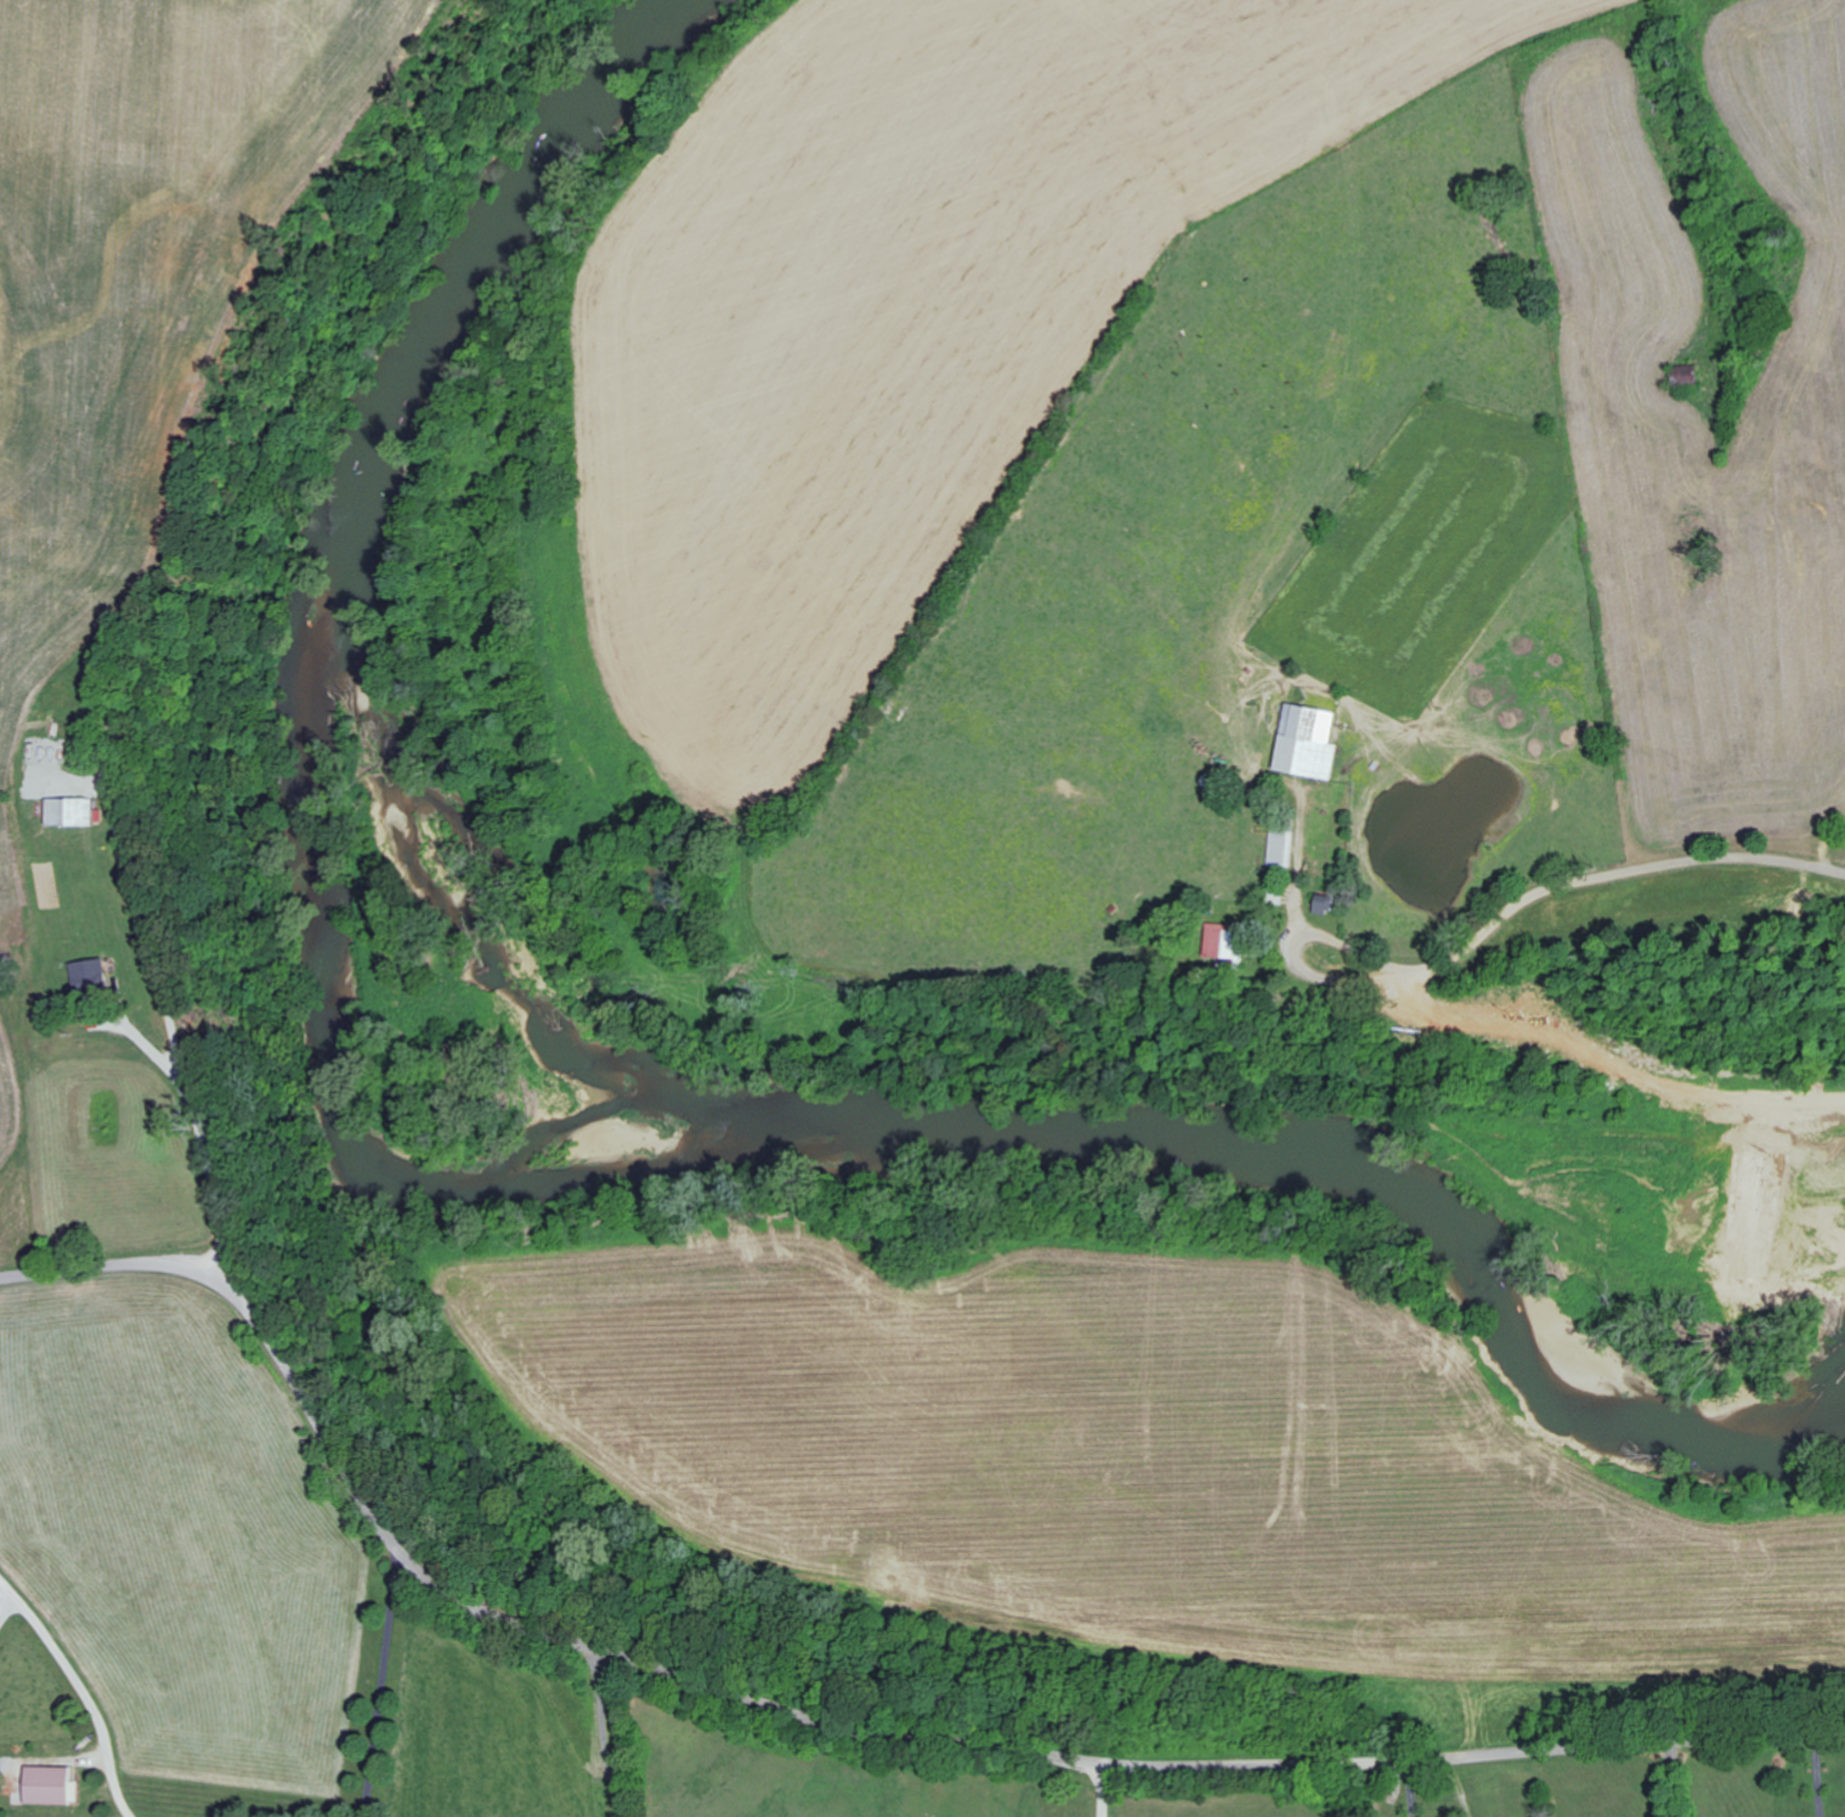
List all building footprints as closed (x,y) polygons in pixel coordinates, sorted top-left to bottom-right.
[(1334,778),(1340,743),(1335,742),(1340,709),(1289,700),(1277,768),(1334,778)] [(97,809),(97,797),(50,797),(50,823),(104,824),(104,809),(97,809)] [(1295,865),(1297,827),(1272,826),(1271,864),(1295,865)] [(1334,915),(1338,896),(1320,893),(1317,912),(1334,915)] [(1210,959),(1249,960),(1251,925),(1211,924),(1210,959)] [(77,992),(111,985),(105,956),(71,963),(77,992)] [(74,1766),(29,1765),(28,1803),(73,1804),(74,1766)]
